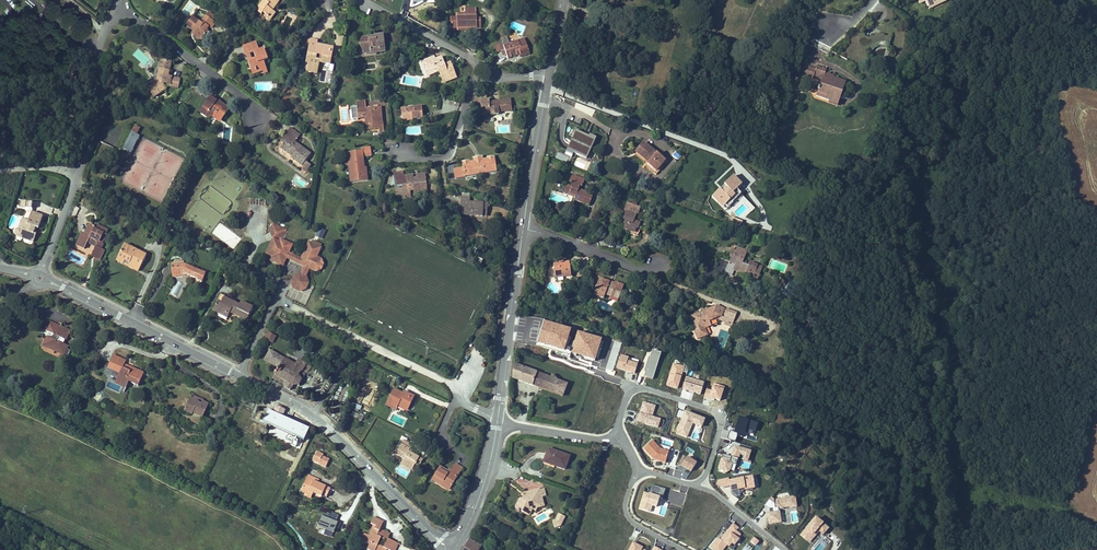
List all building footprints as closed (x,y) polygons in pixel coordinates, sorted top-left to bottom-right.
[(256,13),(261,17),(262,15),(265,17),(270,21),(274,15),(272,13),(280,1),(279,0),(266,0),(256,13)] [(922,2),(925,8),(942,0),(921,0),(922,2)] [(944,3),(942,0),(925,8),(926,11),(944,3)] [(207,14),(204,18),(213,24),(215,20),(207,14)] [(451,30),(458,29),(471,29),(480,29),(479,19),(475,19),(475,14),(465,14),(463,14),(463,18),(457,18),(451,18),(451,30)] [(582,15),(580,21),(587,23),(589,16),(582,15)] [(204,18),(199,25),(192,19),(185,28),(193,33),(191,36),(201,43),(208,33),(207,32),(209,29),(213,24),(204,18)] [(363,36),(364,52),(386,50),(384,33),(375,33),(376,35),(363,36)] [(518,42),(509,45),(507,38),(501,40),(502,44),(499,45),(502,52),(503,56),(506,55),(507,59),(515,56),(516,60),(530,56),(527,47),(520,49),(518,42)] [(317,43),(317,41),(311,40),(307,61),(309,61),(307,69),(317,71),(319,61),(330,63),(333,47),(317,43)] [(520,49),(527,47),(525,40),(518,42),(520,49)] [(254,61),(247,63),(251,76),(261,73),(262,76),(266,75),(262,63),(266,62),(262,52),(258,53),(255,45),(242,50),(245,57),(252,55),(254,61)] [(428,74),(432,73),(428,61),(436,58),(435,56),(423,60),(428,74)] [(428,61),(432,73),(440,70),(444,81),(456,77),(451,61),(444,63),(442,56),(436,58),(428,61)] [(169,63),(159,61),(157,70),(159,70),(156,81),(146,87),(153,97),(164,90),(161,86),(164,84),(164,85),(168,85),(168,87),(170,87),(177,88),(178,80),(166,78),(169,63)] [(829,99),(835,101),(839,90),(840,90),(844,80),(833,76),(832,77),(828,75),(829,74),(826,73),(826,71),(824,70),(825,68),(816,64),(815,67),(807,64),(803,73),(811,76),(809,81),(819,85),(816,94),(829,99)] [(842,91),(840,90),(839,90),(835,101),(829,99),(828,102),(837,105),(842,91)] [(217,124),(227,111),(210,98),(198,114),(207,120),(208,117),(217,124)] [(380,120),(379,110),(382,110),(382,104),(366,106),(366,99),(357,100),(357,105),(351,105),(352,117),(358,116),(358,114),(367,113),(368,127),(379,126),(379,129),(384,128),(384,120),(380,120)] [(489,102),(481,103),(483,115),(492,114),(492,118),(500,117),(499,114),(511,113),(510,101),(503,102),(504,103),(489,105),(489,102)] [(421,105),(401,106),(402,116),(406,116),(407,118),(412,118),(412,116),(422,115),(421,105)] [(595,111),(592,120),(612,126),(615,117),(595,111)] [(368,127),(367,113),(358,114),(358,116),(365,116),(366,127),(368,127)] [(492,114),(483,115),(484,126),(490,125),(489,118),(492,118),(492,114)] [(310,155),(294,143),(299,136),(289,129),(280,142),(283,144),(280,149),(291,157),(290,158),(302,167),(305,162),(310,155)] [(572,158),(574,155),(588,160),(597,138),(593,136),(592,138),(575,132),(566,156),(572,158)] [(140,137),(131,133),(123,151),(131,155),(140,137)] [(643,144),(634,155),(656,173),(666,161),(654,151),(653,152),(643,144)] [(362,150),(348,151),(351,179),(367,178),(366,166),(364,166),(363,154),(372,153),(371,146),(362,147),(362,150)] [(464,170),(455,172),(456,180),(497,174),(495,159),(489,160),(489,161),(484,162),(476,163),(470,164),(470,163),(463,164),(464,170)] [(305,162),(302,167),(303,167),(301,170),(305,173),(310,166),(305,162)] [(415,181),(415,176),(397,178),(398,195),(404,195),(411,194),(411,192),(415,191),(415,193),(428,192),(427,174),(418,175),(419,180),(415,181)] [(743,184),(734,176),(712,197),(723,208),(727,205),(729,208),(734,203),(733,202),(741,194),(737,190),(743,184)] [(573,199),(572,202),(582,205),(586,195),(577,191),(579,187),(581,188),(584,181),(572,177),(572,178),(571,181),(569,180),(568,184),(571,185),(570,188),(564,186),(561,194),(567,197),(568,195),(574,197),(573,199)] [(489,217),(489,211),(492,209),(490,206),(472,206),(472,201),(463,201),(463,208),(468,208),(468,218),(468,219),(485,220),(485,219),(485,217),(489,217)] [(637,215),(639,209),(626,204),(623,210),(626,211),(623,218),(626,219),(624,223),(626,223),(623,229),(629,231),(628,235),(638,239),(641,230),(637,228),(639,224),(633,222),(636,214),(637,215)] [(40,229),(44,217),(33,213),(30,222),(28,225),(26,224),(24,231),(20,230),(18,231),(16,234),(18,237),(21,238),(22,236),(28,239),(28,241),(35,243),(38,235),(33,234),(35,228),(40,229)] [(734,217),(731,222),(740,226),(742,221),(734,217)] [(24,231),(26,224),(28,225),(30,222),(24,220),(20,230),(24,231)] [(288,253),(292,243),(287,241),(286,243),(282,242),(282,240),(280,239),(285,229),(271,223),(268,230),(273,237),(268,248),(275,251),(273,256),(275,263),(283,266),(286,257),(288,253)] [(104,246),(108,238),(106,237),(108,233),(98,228),(97,230),(90,226),(84,237),(82,235),(76,246),(77,247),(86,251),(90,245),(106,253),(109,248),(104,246)] [(145,255),(123,243),(116,258),(138,270),(145,255)] [(310,268),(315,271),(321,269),(324,263),(321,262),(323,260),(316,256),(320,247),(312,243),(308,244),(301,259),(310,264),(308,267),(310,268)] [(101,263),(106,253),(90,245),(86,251),(77,247),(76,250),(101,263)] [(726,270),(742,276),(743,274),(753,278),(754,276),(757,277),(761,268),(749,263),(748,266),(740,263),(745,251),(733,246),(729,256),(732,257),(726,270)] [(308,282),(306,277),(310,268),(308,267),(310,264),(301,259),(294,255),(291,254),(290,259),(292,260),(304,265),(300,273),(293,275),(291,281),(294,287),(298,289),(306,288),(308,282)] [(206,274),(184,265),(183,261),(177,262),(178,265),(172,265),(173,277),(185,276),(202,283),(206,274)] [(568,263),(553,265),(554,278),(570,276),(568,263)] [(609,282),(600,278),(593,295),(603,299),(605,295),(618,300),(624,285),(615,281),(615,283),(610,281),(609,282)] [(238,303),(223,295),(220,301),(217,299),(214,305),(222,309),(220,313),(226,316),(229,311),(231,308),(236,311),(234,314),(245,319),(252,305),(240,299),(238,303)] [(222,309),(214,305),(212,309),(220,313),(222,309)] [(720,317),(723,310),(716,308),(703,312),(704,315),(700,316),(699,314),(690,317),(694,330),(693,333),(696,340),(706,336),(703,329),(705,328),(708,322),(713,321),(715,317),(718,316),(720,317)] [(719,322),(721,323),(724,317),(734,320),(736,315),(723,310),(720,317),(719,322)] [(724,317),(721,323),(725,324),(732,327),(734,320),(724,317)] [(65,342),(70,332),(49,323),(45,332),(53,336),(52,340),(48,338),(43,348),(63,357),(64,356),(68,359),(71,353),(66,351),(68,347),(56,342),(58,338),(65,342)] [(292,371),(295,364),(269,350),(264,359),(279,367),(280,364),(292,371)] [(616,368),(635,373),(637,362),(627,359),(628,356),(620,354),(616,368)] [(143,375),(125,366),(126,363),(114,357),(107,372),(118,377),(116,382),(127,387),(129,384),(137,388),(143,375)] [(312,365),(298,359),(295,364),(292,371),(280,364),(279,367),(274,377),(284,383),(285,384),(285,385),(284,387),(291,391),(293,386),(298,384),(299,386),(300,386),(299,384),(312,365)] [(546,376),(512,362),(511,377),(553,392),(557,380),(550,374),(547,373),(546,376)] [(685,390),(700,394),(704,380),(685,376),(680,396),(683,397),(685,390)] [(566,383),(557,380),(553,392),(562,396),(566,383)] [(125,391),(127,387),(116,382),(114,385),(125,391)] [(704,397),(720,401),(724,386),(714,383),(712,391),(706,389),(704,397)] [(403,390),(402,392),(392,388),(386,401),(396,406),(396,405),(405,409),(412,394),(403,390)] [(192,396),(185,413),(191,415),(192,414),(202,419),(209,405),(203,402),(202,404),(198,402),(200,399),(192,396)] [(516,397),(512,397),(512,406),(515,406),(515,407),(522,407),(522,404),(520,403),(521,398),(518,398),(518,396),(516,396),(516,397)] [(653,415),(656,404),(642,401),(636,422),(658,427),(661,417),(653,415)] [(359,411),(361,405),(354,403),(352,408),(359,411)] [(276,405),(273,413),(283,418),(286,409),(276,405)] [(701,427),(705,417),(684,409),(675,433),(695,440),(700,427),(701,427)] [(308,429),(283,418),(273,413),(268,411),(263,423),(303,441),(308,429)] [(363,416),(354,411),(353,415),(361,420),(363,416)] [(729,430),(727,438),(735,440),(736,436),(756,441),(757,437),(754,436),(758,421),(738,415),(733,431),(729,430)] [(401,444),(400,443),(395,453),(405,458),(403,461),(414,466),(415,464),(419,456),(412,452),(413,450),(410,448),(413,443),(403,439),(401,444)] [(644,454),(666,461),(670,447),(649,440),(644,454)] [(740,458),(740,459),(748,461),(751,449),(734,444),(730,455),(740,458)] [(568,457),(547,449),(542,460),(553,464),(552,466),(563,470),(568,457)] [(329,463),(323,460),(324,458),(325,456),(318,453),(314,462),(320,464),(319,465),(326,468),(329,463)] [(730,472),(732,463),(736,463),(737,457),(721,454),(719,468),(723,469),(723,471),(730,472)] [(680,465),(691,471),(697,461),(686,455),(680,465)] [(424,458),(419,456),(415,464),(420,466),(424,458)] [(414,466),(403,461),(402,464),(412,470),(414,466)] [(440,466),(434,475),(451,486),(463,467),(456,463),(452,470),(449,468),(447,471),(440,466)] [(752,474),(729,478),(732,496),(744,494),(743,489),(755,487),(752,474)] [(451,486),(434,475),(433,477),(450,487),(451,486)] [(309,477),(302,494),(308,497),(313,499),(314,496),(322,499),(323,496),(327,498),(331,491),(319,485),(321,483),(309,477)] [(519,498),(514,508),(517,510),(516,511),(519,512),(519,511),(523,513),(526,506),(531,509),(535,511),(536,507),(543,505),(538,489),(522,493),(523,498),(521,499),(520,498),(519,498)] [(639,510),(665,515),(667,506),(660,505),(661,497),(650,494),(650,495),(642,494),(639,510)] [(767,511),(768,524),(784,522),(785,524),(799,522),(795,495),(767,499),(768,505),(775,504),(775,510),(767,511)] [(528,515),(531,509),(526,506),(523,513),(528,515)] [(333,532),(339,515),(330,511),(328,517),(321,514),(317,525),(321,527),(319,532),(326,535),(329,530),(333,532)] [(554,519),(552,520),(554,527),(560,525),(564,516),(560,514),(559,518),(556,517),(554,519)] [(809,543),(819,532),(822,535),(829,527),(816,515),(799,533),(809,543)] [(708,547),(712,549),(723,549),(726,545),(732,549),(742,534),(737,530),(739,527),(727,520),(721,528),(723,530),(718,537),(716,536),(708,547)] [(385,525),(375,521),(372,528),(375,529),(370,539),(369,538),(365,545),(371,548),(370,549),(395,549),(397,546),(390,542),(392,538),(382,533),(385,525)] [(471,540),(464,549),(478,549),(481,546),(471,540)] [(631,541),(627,549),(651,549),(631,541)] [(814,549),(822,549),(825,546),(821,542),(814,549)]
